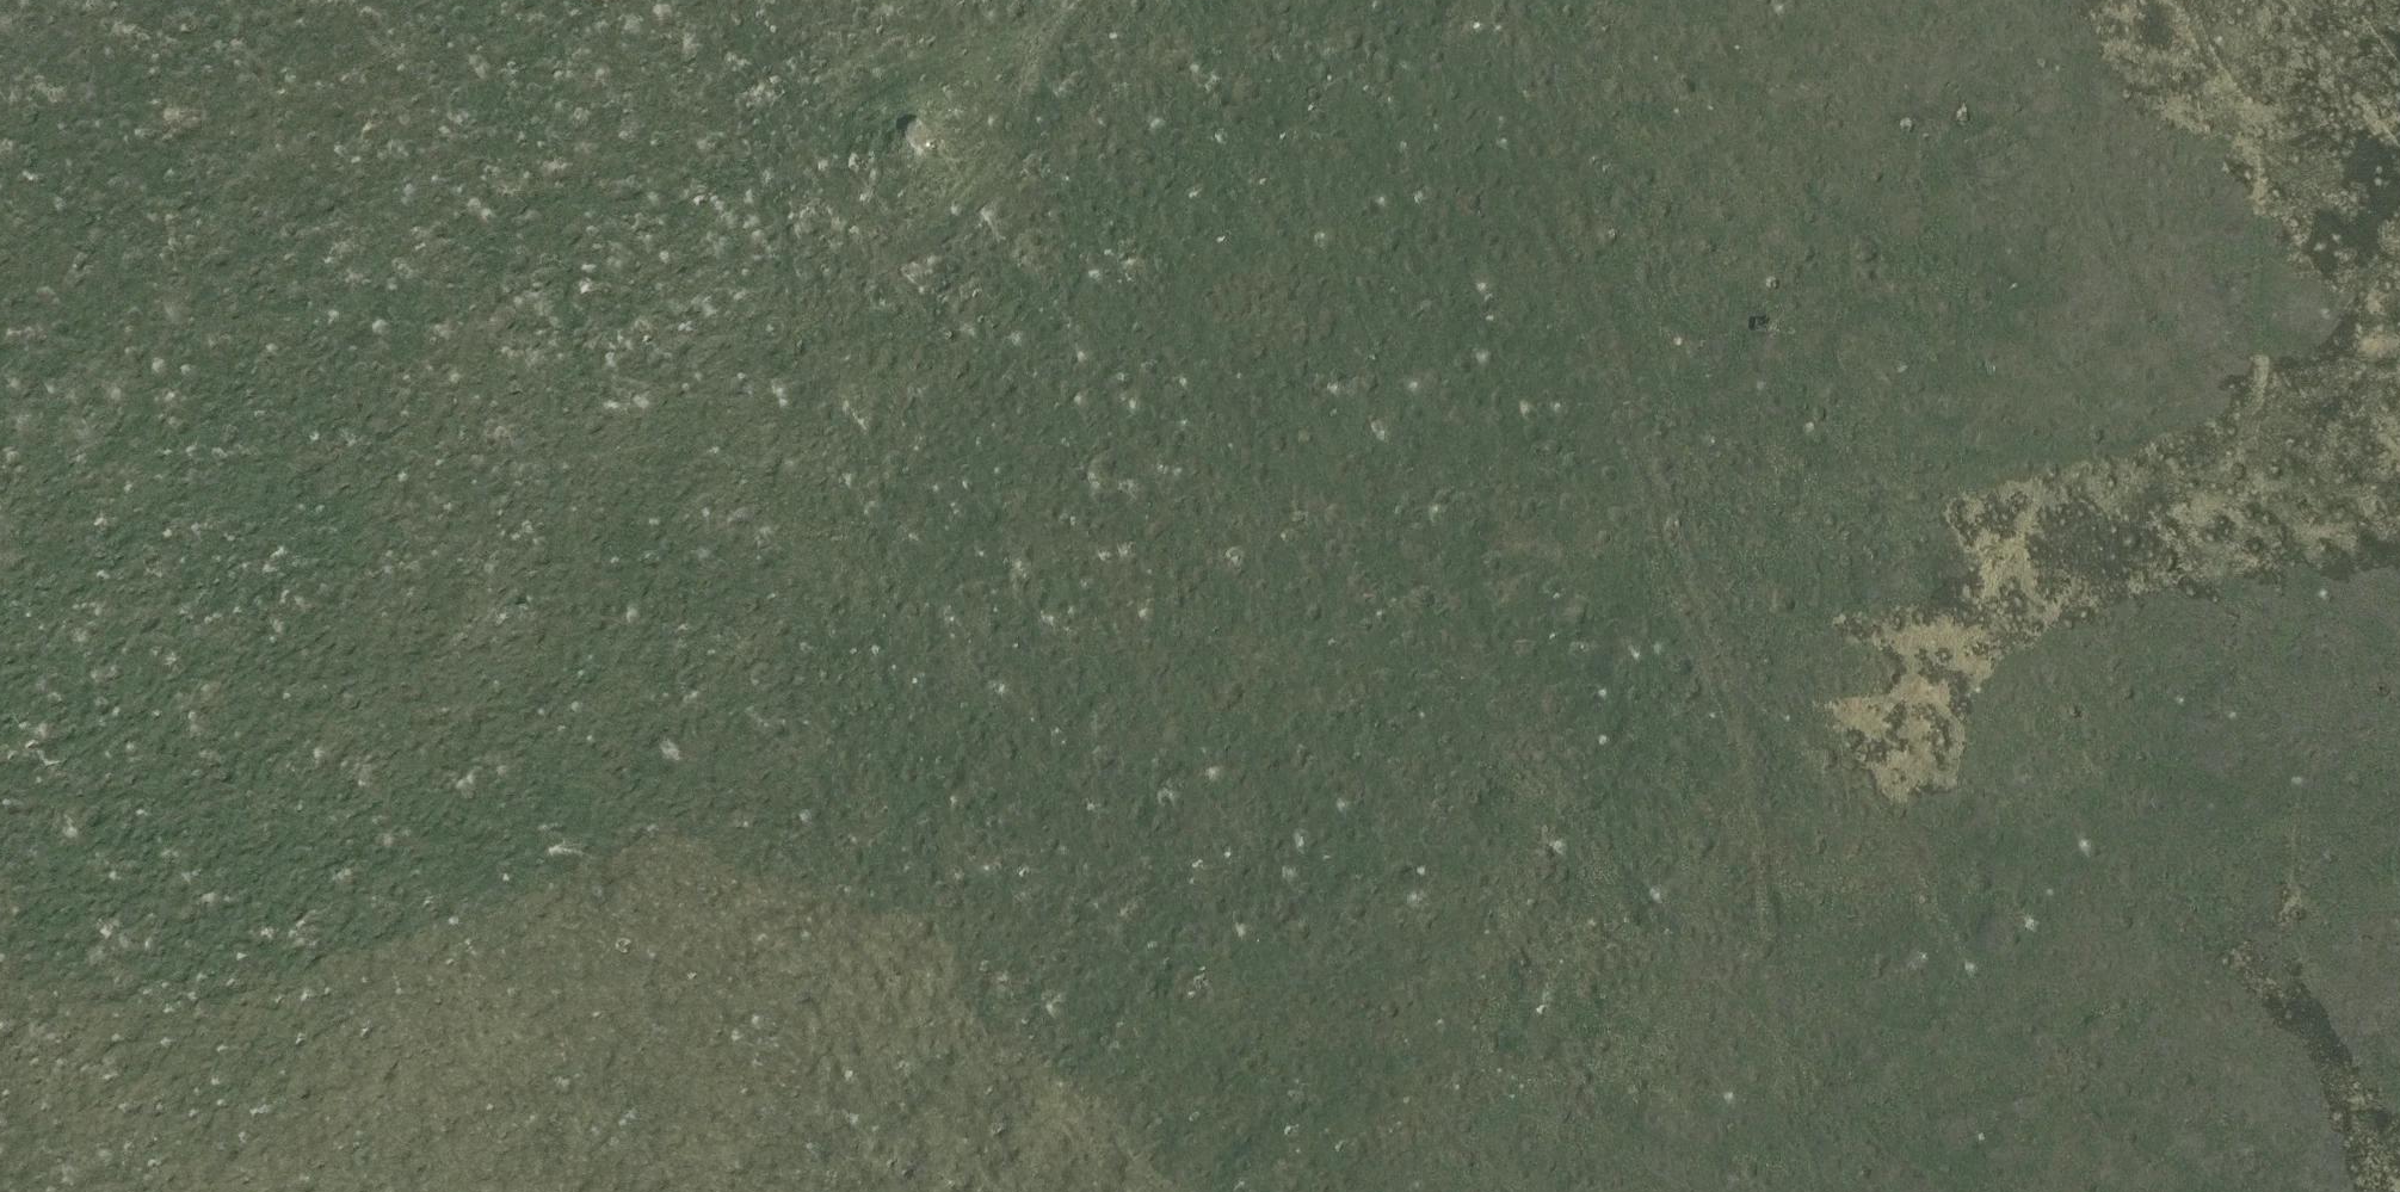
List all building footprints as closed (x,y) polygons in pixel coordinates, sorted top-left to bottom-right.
[(906,123),(925,146),(941,133),(922,110),(906,123)]
